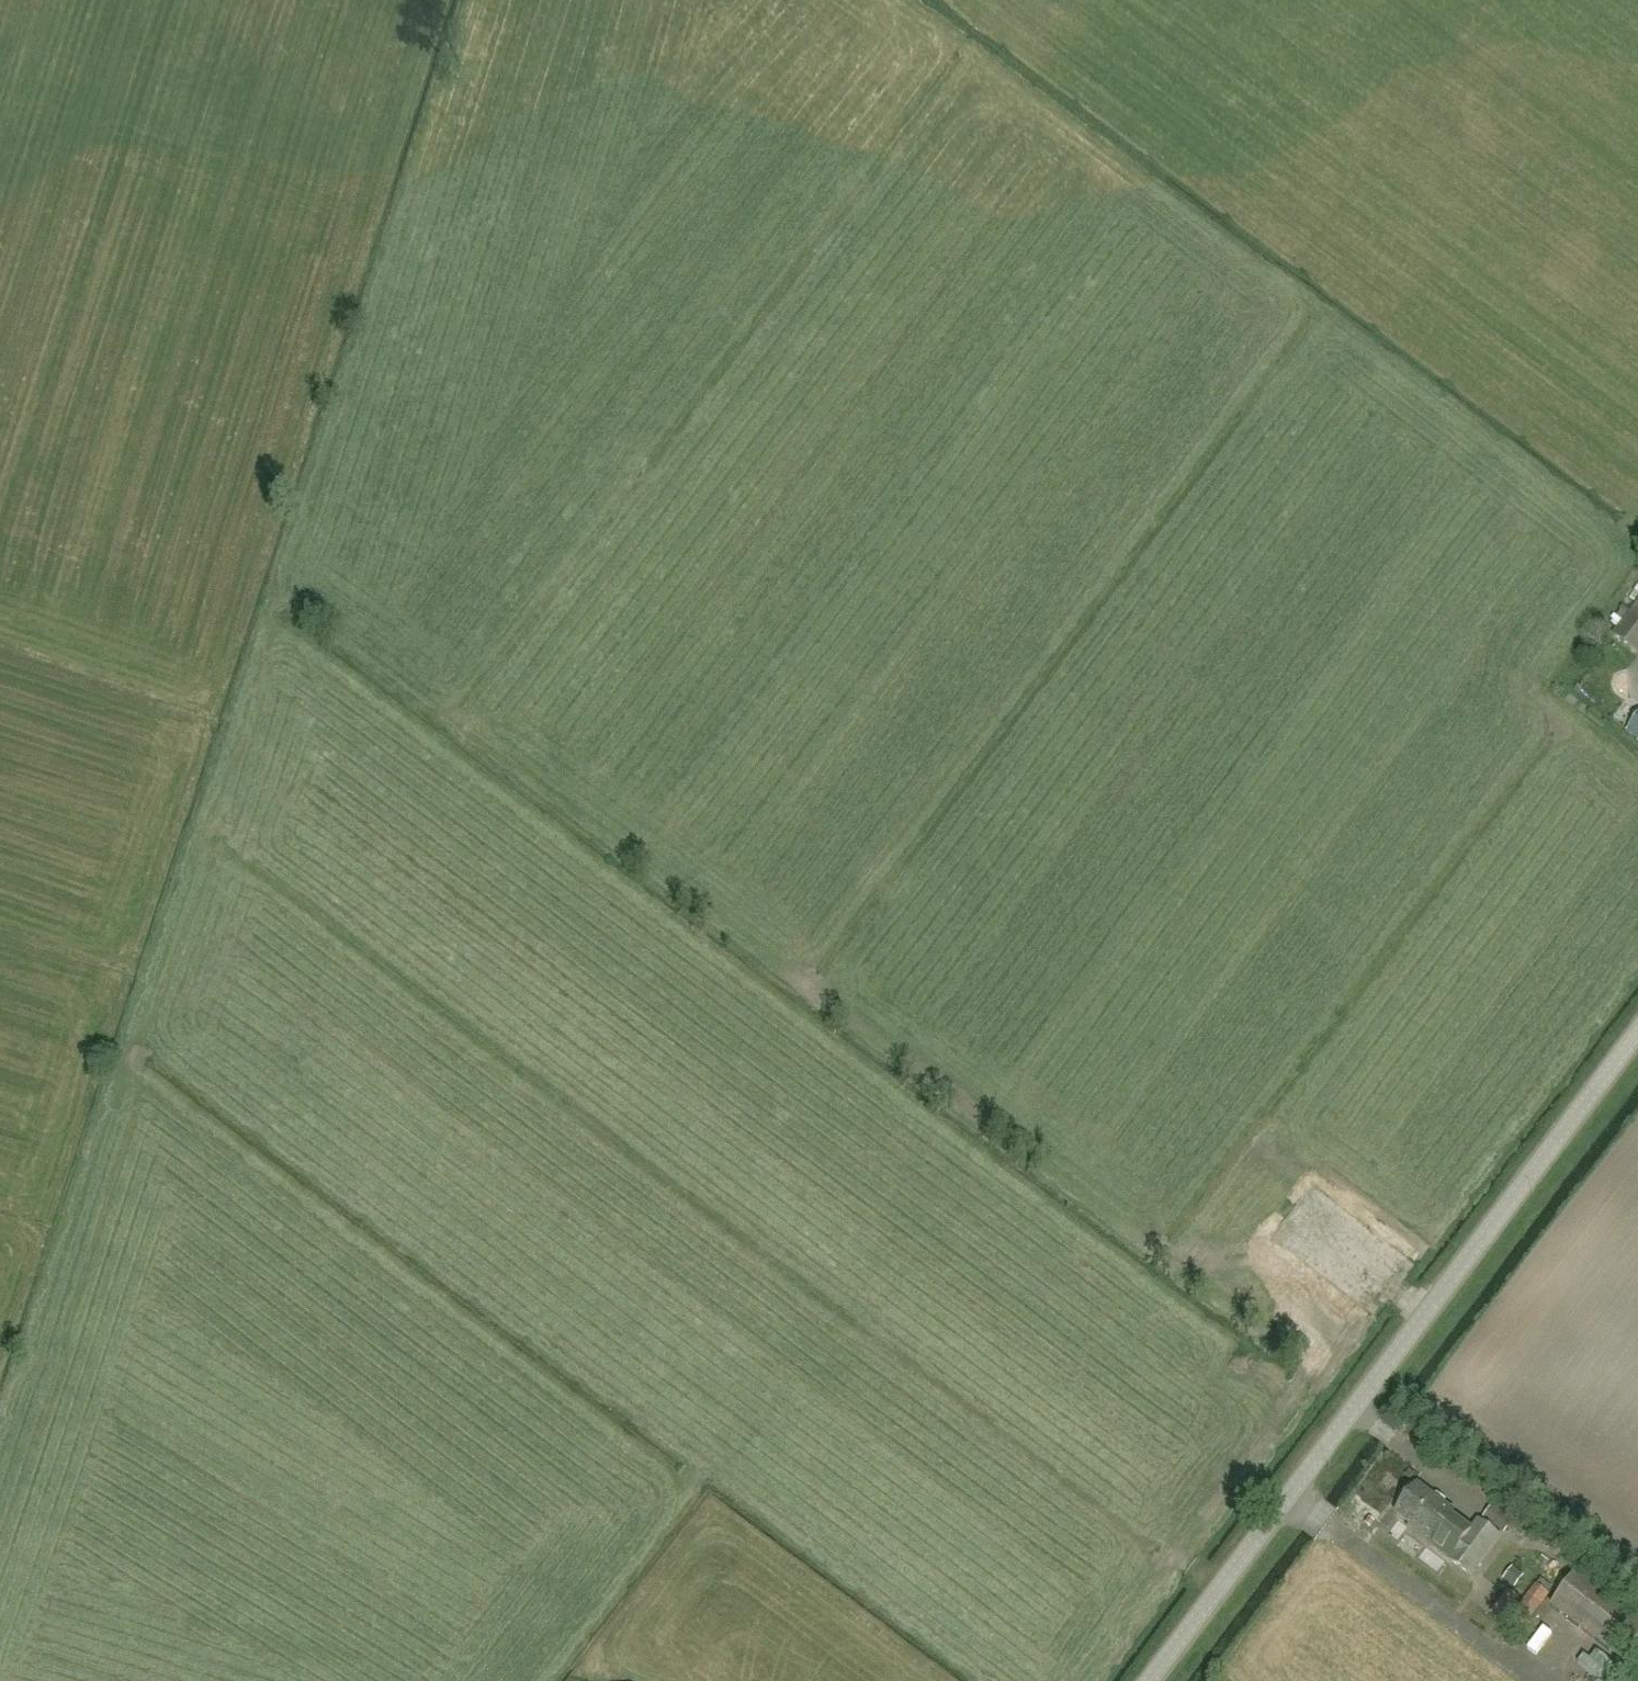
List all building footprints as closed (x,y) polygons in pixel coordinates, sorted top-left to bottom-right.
[(1637,653),(1637,601),(1613,636),(1637,654),(1637,653)] [(1624,733),(1637,743),(1637,715),(1624,733)] [(1536,780),(1544,768),(1532,759),(1524,771),(1536,780)] [(1470,1532),(1449,1516),(1451,1513),(1416,1487),(1395,1515),(1411,1526),(1408,1530),(1450,1560),(1449,1561),(1470,1576),(1499,1537),(1477,1521),(1470,1532)] [(1564,1562),(1576,1570),(1581,1562),(1570,1554),(1564,1562)] [(1637,1637),(1637,1617),(1577,1572),(1550,1607),(1621,1660),(1637,1637)] [(1521,1635),(1551,1596),(1536,1585),(1521,1606),(1518,1604),(1521,1599),(1508,1590),(1499,1603),(1498,1602),(1490,1613),(1503,1623),(1510,1614),(1513,1616),(1506,1625),(1521,1635)]
